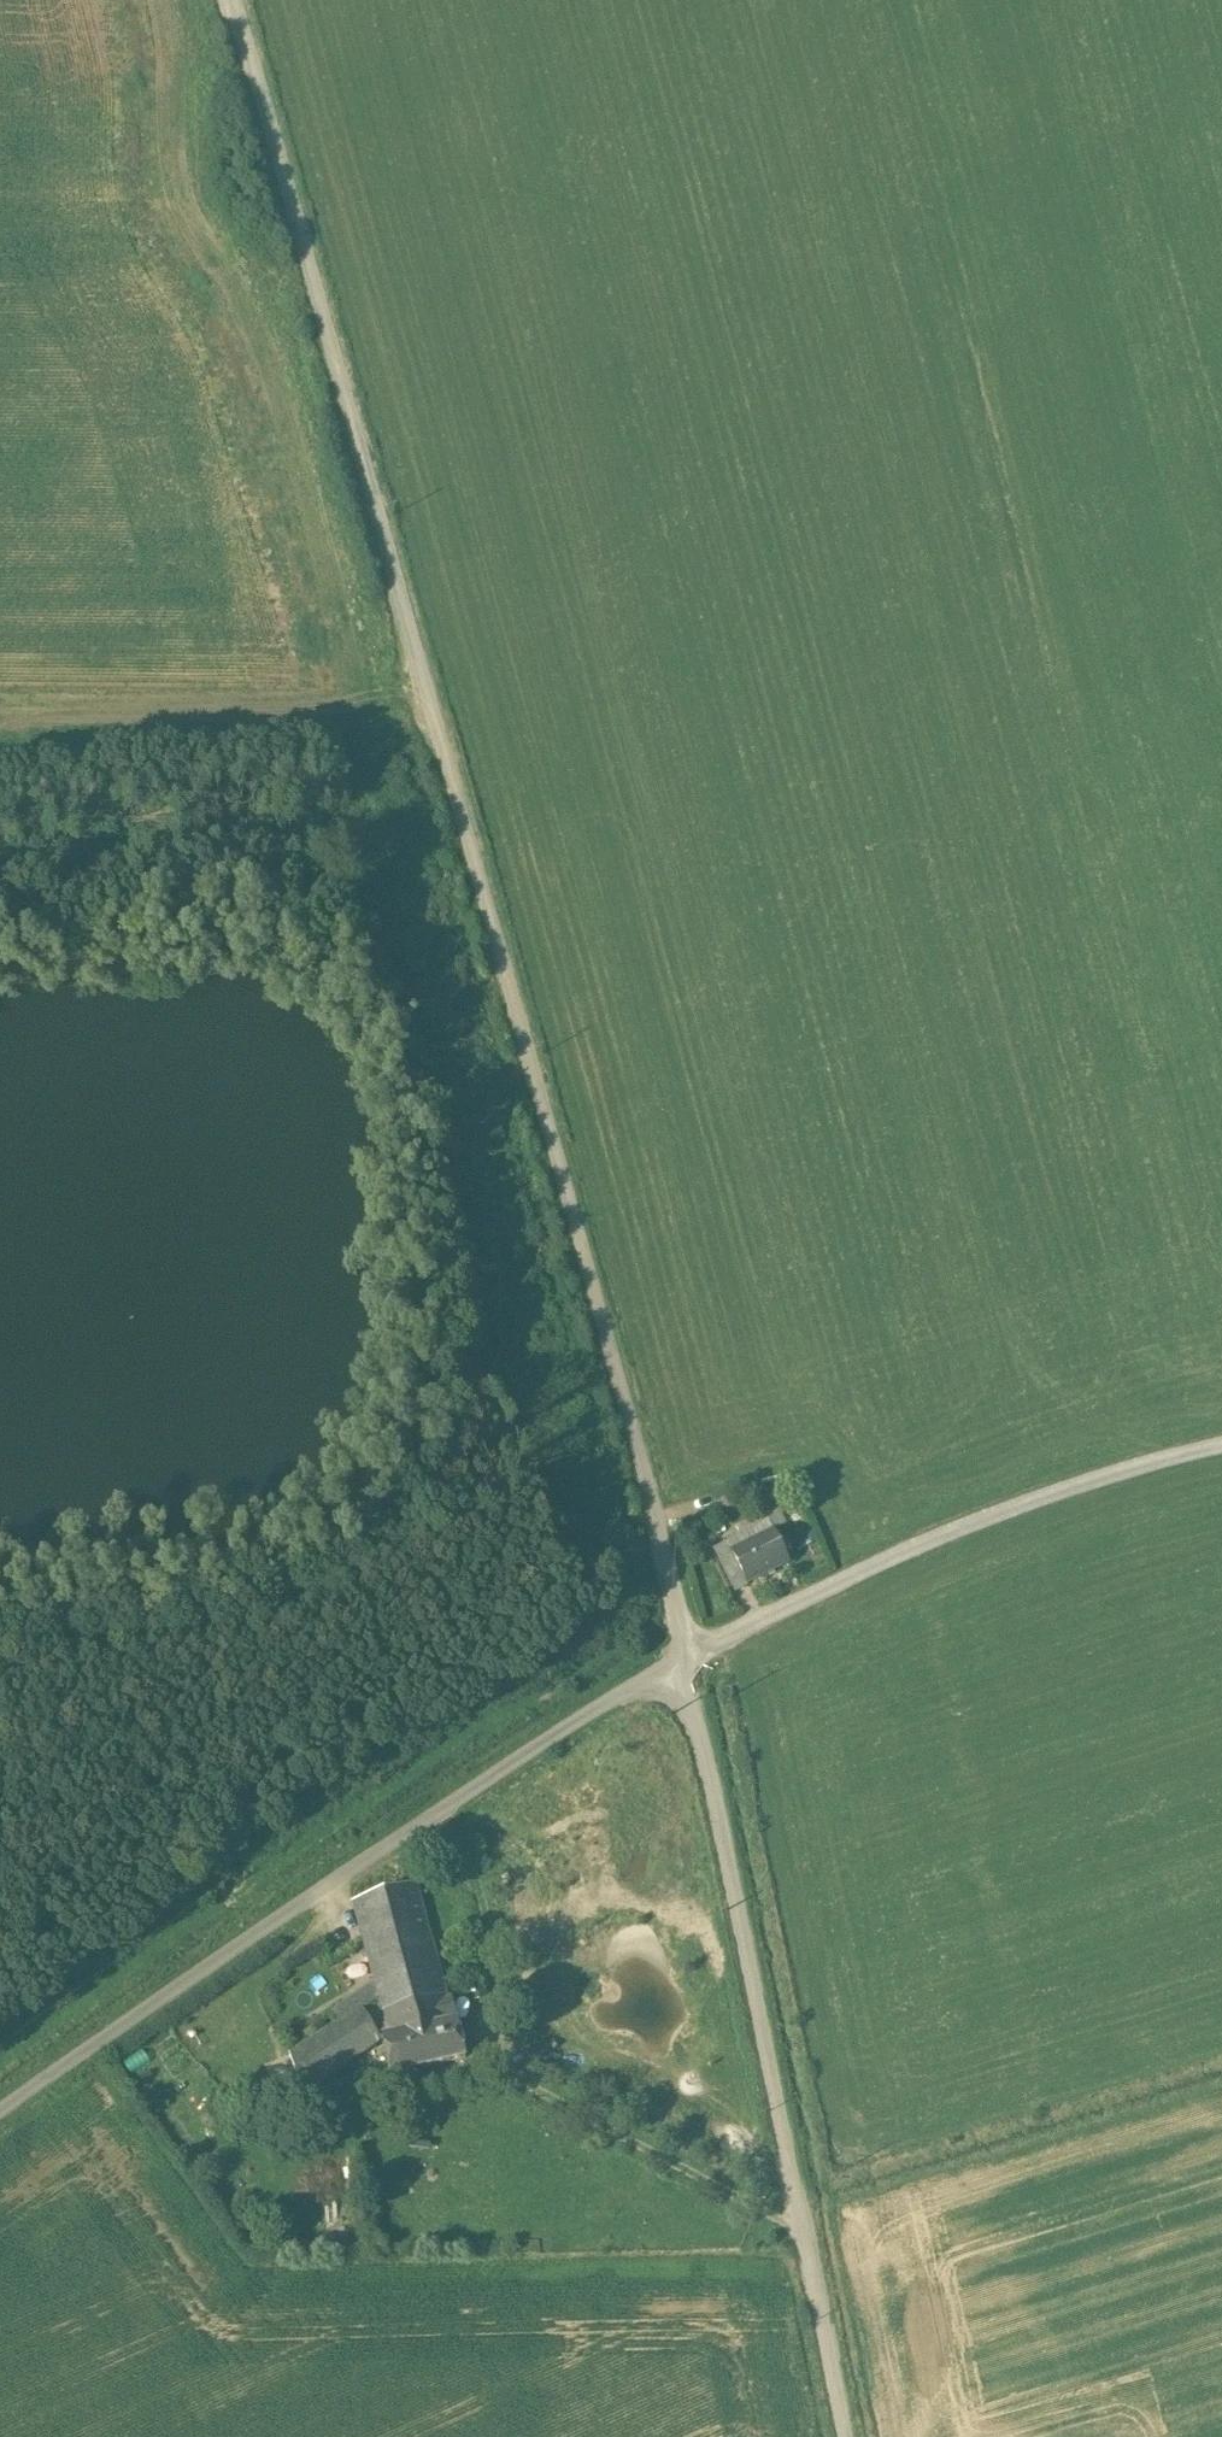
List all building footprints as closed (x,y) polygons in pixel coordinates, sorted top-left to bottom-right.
[(765,1517),(738,1532),(741,1537),(726,1544),(731,1552),(772,1530),(765,1517)] [(772,1530),(731,1552),(748,1584),(789,1561),(772,1530)] [(415,1888),(354,1910),(363,1942),(383,2019),(447,2004),(415,1888)] [(383,2019),(363,1942),(337,1962),(362,2010),(373,2026),(385,2040),(380,2019),(383,2019)] [(383,2019),(380,2019),(385,2040),(394,2078),(467,2060),(453,2002),(447,2004),(383,2019)] [(362,2010),(293,2054),(296,2058),(304,2097),(385,2040),(373,2026),(362,2010)]
